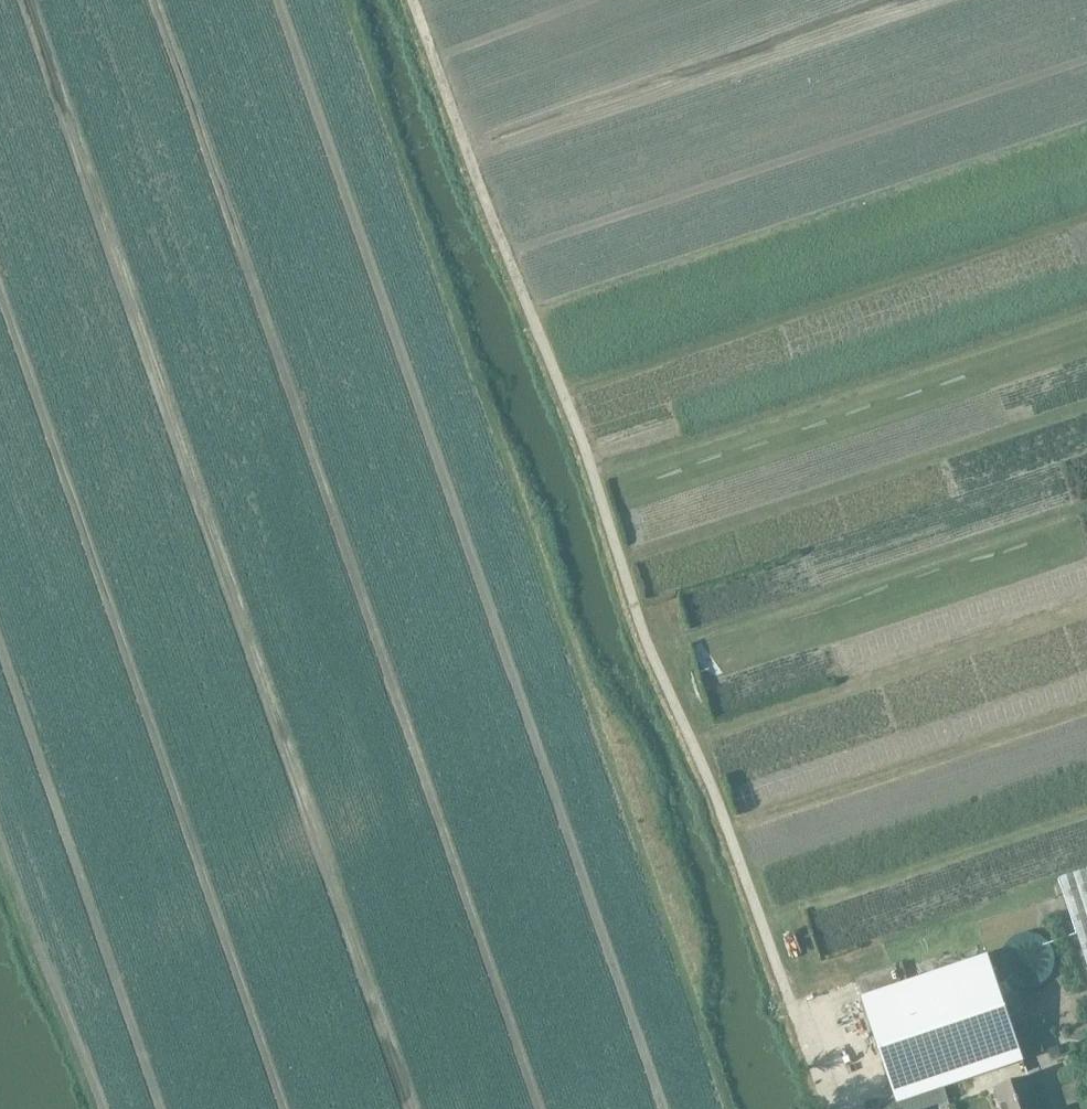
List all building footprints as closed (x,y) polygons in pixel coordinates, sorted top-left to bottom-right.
[(1086,968),(1086,871),(1058,880),(1086,968)] [(1014,1033),(987,952),(900,981),(895,966),(857,978),(864,998),(863,998),(898,1103),(1023,1061),(1023,1059),(1044,1052),(1035,1026),(1014,1033)] [(1059,1045),(1048,1049),(1051,1060),(1062,1056),(1059,1045)] [(1029,1078),(995,1089),(1002,1108),(1040,1108),(1029,1078)]
